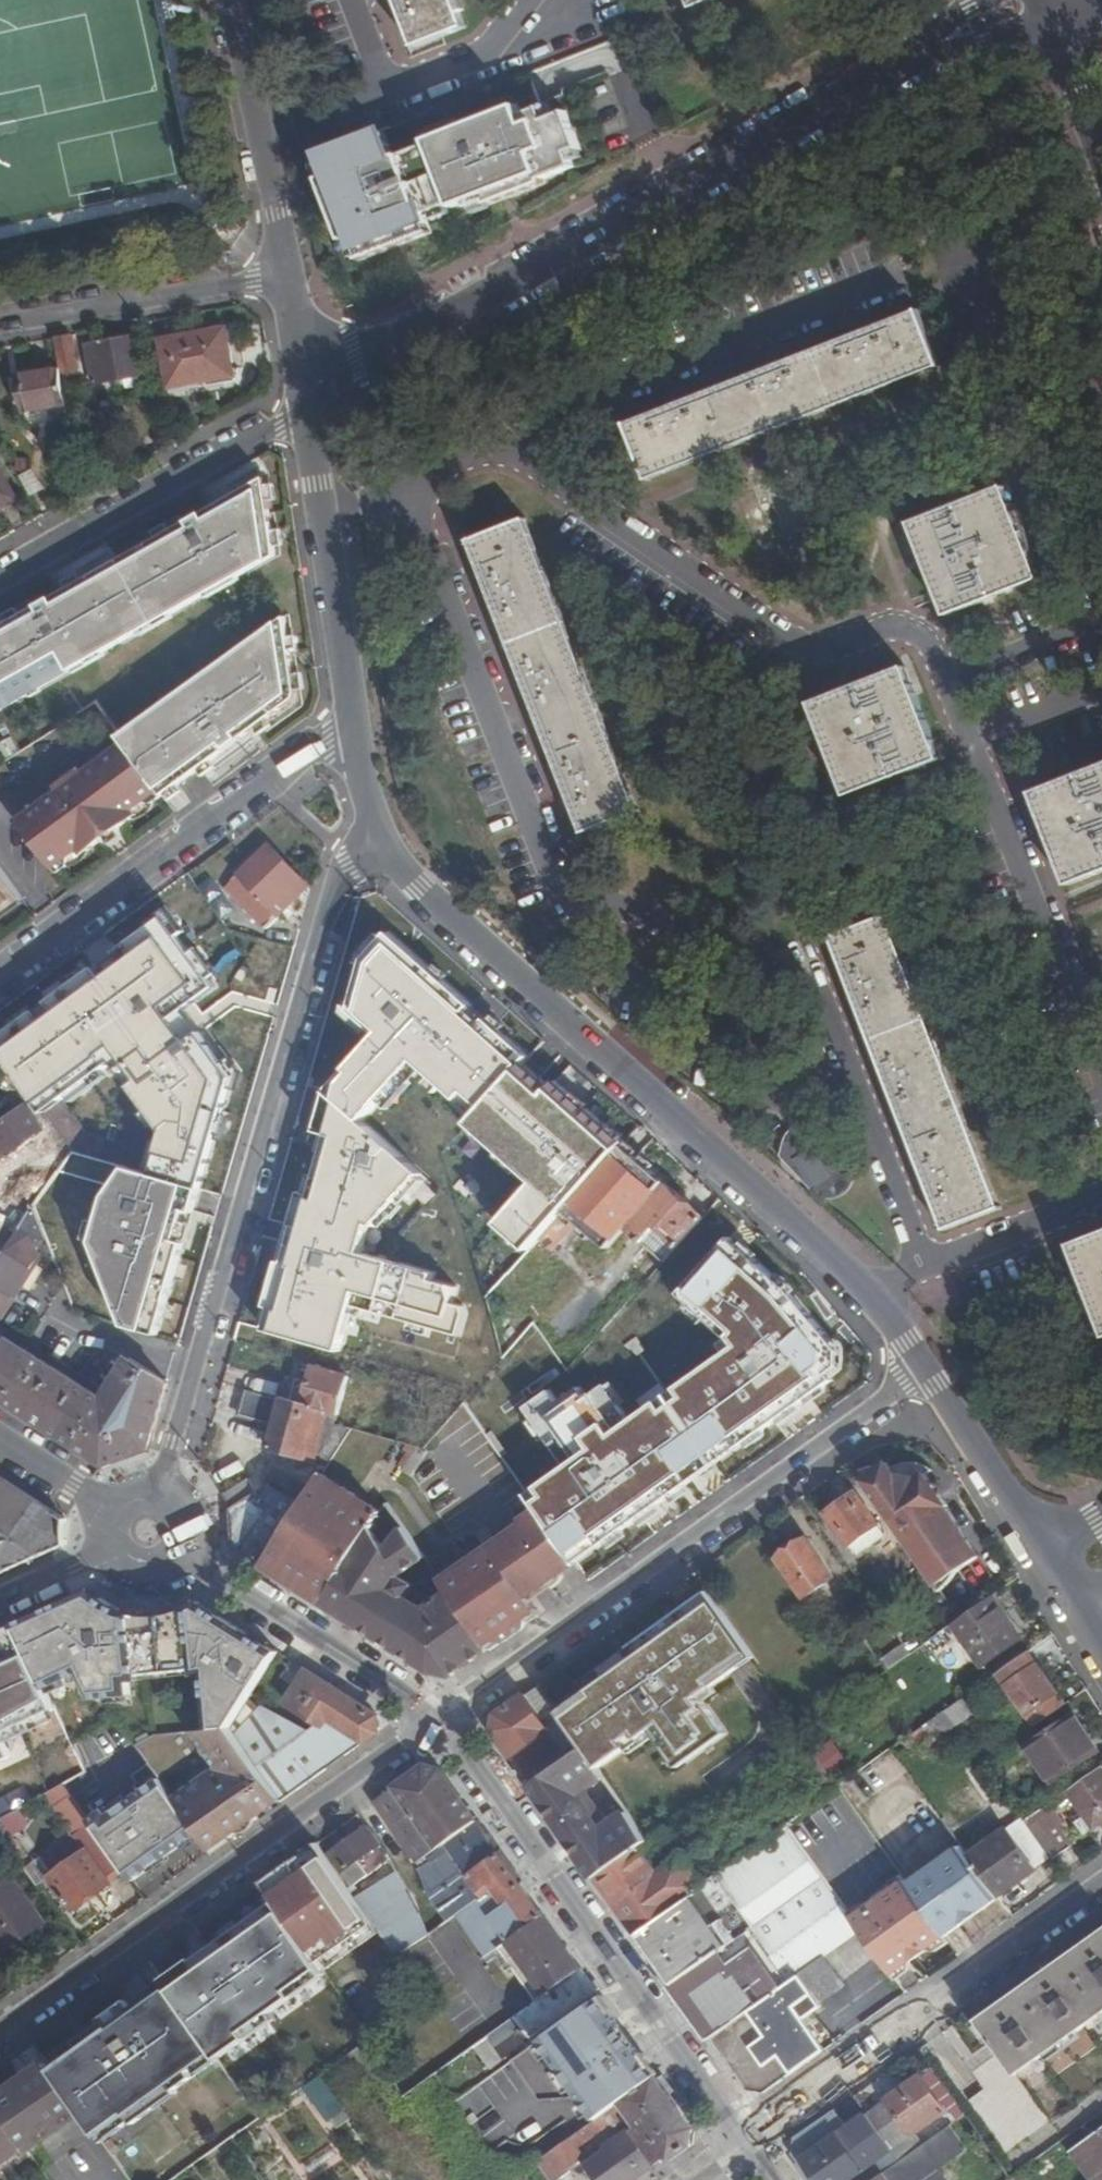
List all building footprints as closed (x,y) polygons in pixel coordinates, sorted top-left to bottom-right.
[(420,49),(468,31),(456,0),(401,0),(420,49)] [(699,11),(728,0),(695,0),(699,11)] [(517,92),(391,142),(420,216),(571,157),(566,143),(578,138),(565,106),(559,108),(547,113),(541,97),(522,104),(517,92)] [(384,126),(322,151),(361,251),(424,225),(420,216),(391,142),(384,126)] [(649,475),(941,363),(923,315),(631,428),(649,475)] [(226,329),(161,339),(169,387),(234,377),(226,329)] [(79,387),(71,335),(53,338),(59,369),(63,390),(79,387)] [(96,360),(89,362),(92,383),(143,374),(140,353),(143,353),(140,335),(93,342),(93,344),(96,360)] [(96,360),(93,344),(86,345),(89,362),(96,360)] [(23,410),(65,403),(63,390),(59,369),(17,376),(23,410)] [(17,498),(0,467),(0,508),(17,498)] [(35,468),(21,475),(32,496),(46,489),(35,468)] [(0,621),(0,702),(265,555),(261,479),(0,621)] [(1010,489),(916,523),(952,617),(1045,582),(1010,489)] [(473,544),(588,834),(636,816),(520,526),(473,544)] [(118,734),(127,745),(155,784),(291,687),(281,618),(118,734)] [(910,668),(817,704),(852,795),(945,760),(910,668)] [(127,745),(55,795),(93,848),(164,796),(155,784),(127,745)] [(1101,875),(1101,769),(1024,799),(1060,890),(1101,875)] [(59,873),(93,848),(55,795),(20,820),(59,873)] [(270,846),(226,886),(264,928),(308,888),(270,846)] [(24,898),(0,865),(0,916),(24,898)] [(838,937),(949,1227),(997,1210),(887,918),(838,937)] [(164,921),(149,932),(181,976),(196,965),(164,921)] [(402,937),(365,950),(382,999),(420,985),(402,937)] [(227,940),(211,994),(252,1006),(269,952),(227,940)] [(135,943),(72,987),(102,1029),(166,985),(135,943)] [(50,1003),(5,1035),(33,1076),(78,1044),(50,1003)] [(448,1039),(495,1085),(522,1054),(482,1018),(475,1010),(448,1039)] [(191,1022),(173,1082),(223,1096),(228,1075),(222,1073),(233,1033),(191,1022)] [(392,1048),(418,1055),(413,1040),(412,1042),(349,1023),(344,1039),(371,1048),(373,1039),(393,1044),(392,1048)] [(526,1058),(522,1054),(495,1085),(499,1089),(526,1058)] [(346,1062),(330,1116),(369,1127),(376,1104),(364,1100),(373,1070),(346,1062)] [(517,1080),(490,1109),(478,1123),(505,1148),(516,1158),(540,1129),(536,1126),(550,1110),(517,1080)] [(138,1089),(125,1085),(115,1116),(129,1119),(138,1089)] [(471,1094),(439,1130),(444,1150),(472,1118),(484,1105),(471,1094)] [(490,1109),(485,1104),(484,1105),(472,1118),(478,1123),(490,1109)] [(0,1126),(0,1143),(22,1174),(57,1149),(27,1106),(0,1126)] [(186,1116),(211,1124),(214,1115),(189,1107),(186,1116)] [(211,1124),(186,1116),(182,1115),(180,1125),(172,1123),(171,1127),(164,1125),(163,1129),(149,1125),(145,1139),(173,1147),(169,1165),(170,1165),(166,1179),(167,1180),(203,1190),(221,1127),(211,1124)] [(527,1159),(572,1200),(605,1164),(561,1123),(527,1159)] [(828,1205),(859,1179),(814,1123),(782,1149),(828,1205)] [(372,1203),(387,1154),(392,1137),(344,1124),(324,1190),(372,1203)] [(398,1126),(394,1138),(427,1147),(430,1135),(398,1126)] [(428,1158),(449,1224),(467,1229),(466,1226),(458,1198),(448,1164),(445,1153),(427,1147),(394,1138),(392,1137),(387,1154),(414,1163),(416,1155),(428,1158)] [(605,1164),(572,1200),(616,1236),(624,1228),(656,1192),(614,1153),(605,1164)] [(153,1225),(167,1180),(166,1179),(121,1166),(108,1211),(153,1225)] [(2,1185),(2,1209),(35,1209),(12,1178),(2,1185)] [(624,1228),(663,1263),(691,1232),(701,1221),(677,1198),(683,1191),(671,1180),(665,1186),(663,1185),(656,1192),(624,1228)] [(298,1214),(289,1243),(348,1259),(360,1214),(309,1199),(305,1215),(298,1214)] [(1,1259),(21,1229),(35,1209),(2,1209),(0,1209),(0,1258),(1,1259)] [(40,1256),(31,1236),(21,1229),(1,1259),(0,1260),(0,1319),(40,1256)] [(714,1252),(691,1232),(663,1263),(658,1269),(685,1294),(695,1284),(704,1291),(740,1252),(726,1239),(714,1252)] [(1101,1307),(1101,1233),(1078,1242),(1101,1307)] [(329,1328),(349,1260),(348,1259),(289,1243),(283,1264),(303,1270),(295,1299),(290,1299),(285,1314),(329,1328)] [(174,1268),(122,1252),(117,1270),(132,1281),(126,1299),(110,1297),(105,1315),(154,1330),(174,1268)] [(786,1295),(758,1256),(713,1307),(727,1327),(732,1333),(786,1295)] [(495,1264),(481,1279),(486,1293),(505,1273),(495,1264)] [(75,1311),(64,1285),(27,1341),(14,1333),(11,1337),(0,1330),(0,1397),(109,1467),(111,1465),(116,1461),(122,1458),(131,1455),(138,1452),(146,1451),(150,1451),(168,1386),(130,1360),(102,1399),(41,1360),(73,1311),(75,1311)] [(702,1346),(727,1327),(713,1307),(692,1331),(702,1346)] [(634,1378),(650,1369),(634,1347),(634,1346),(614,1318),(576,1359),(567,1369),(585,1394),(588,1398),(622,1361),(634,1378)] [(509,1334),(518,1342),(522,1339),(533,1326),(525,1319),(509,1334)] [(547,1319),(538,1329),(543,1336),(567,1369),(576,1359),(547,1319)] [(531,1350),(543,1336),(538,1329),(535,1325),(533,1326),(522,1339),(531,1350)] [(811,1331),(775,1356),(797,1388),(834,1362),(811,1331)] [(703,1444),(775,1393),(745,1352),(673,1402),(703,1444)] [(284,1397),(282,1401),(329,1415),(337,1417),(348,1378),(315,1368),(309,1387),(295,1383),(291,1399),(284,1397)] [(316,1461),(317,1457),(329,1415),(282,1401),(246,1391),(238,1415),(271,1425),(265,1445),(316,1461)] [(692,1450),(665,1412),(625,1440),(652,1478),(692,1450)] [(317,1457),(330,1460),(350,1429),(351,1428),(349,1421),(337,1417),(329,1415),(317,1457)] [(611,1443),(592,1456),(600,1466),(594,1470),(598,1476),(590,1482),(615,1518),(636,1504),(631,1497),(643,1488),(611,1443)] [(866,1468),(857,1473),(939,1588),(981,1558),(947,1508),(950,1506),(927,1475),(933,1471),(926,1467),(913,1465),(898,1467),(889,1471),(886,1471),(877,1468),(866,1468)] [(281,1472),(273,1485),(303,1504),(311,1490),(281,1472)] [(362,1498),(322,1474),(311,1490),(303,1504),(292,1521),(264,1565),(323,1603),(379,1515),(359,1502),(362,1498)] [(0,1478),(0,1576),(65,1546),(66,1520),(0,1478)] [(251,1480),(225,1495),(229,1503),(231,1511),(233,1519),(234,1527),(234,1534),(234,1541),(233,1545),(264,1565),(292,1521),(261,1500),(253,1487),(255,1486),(251,1480)] [(292,1521),(303,1504),(273,1485),(270,1482),(255,1486),(253,1487),(261,1500),(292,1521)] [(857,1492),(827,1514),(850,1546),(881,1524),(857,1492)] [(474,1662),(433,1605),(423,1611),(403,1598),(411,1586),(398,1578),(402,1573),(426,1557),(387,1502),(379,1515),(323,1603),(433,1673),(454,1676),(474,1662)] [(550,1591),(581,1569),(571,1554),(569,1551),(550,1525),(538,1507),(508,1528),(512,1534),(550,1591)] [(568,1512),(550,1525),(569,1551),(571,1554),(589,1541),(568,1512)] [(531,1603),(550,1591),(512,1534),(493,1548),(531,1603)] [(811,1538),(780,1559),(808,1599),(839,1577),(811,1538)] [(493,1548),(443,1582),(450,1593),(490,1651),(540,1616),(531,1603),(493,1548)] [(100,1594),(97,1590),(15,1627),(45,1691),(80,1675),(92,1700),(130,1696),(129,1682),(139,1681),(195,1670),(195,1675),(205,1674),(210,1729),(230,1727),(243,1707),(264,1675),(279,1652),(198,1601),(189,1606),(179,1610),(171,1612),(161,1614),(153,1614),(144,1614),(135,1611),(125,1608),(116,1604),(108,1600),(100,1594)] [(433,1605),(474,1662),(490,1651),(450,1593),(433,1605)] [(589,1688),(560,1709),(564,1715),(597,1762),(601,1767),(652,1730),(680,1768),(728,1735),(701,1696),(755,1659),(710,1594),(586,1683),(589,1688)] [(1022,1639),(993,1597),(961,1620),(955,1625),(984,1666),(1022,1639)] [(882,1660),(889,1671),(913,1654),(906,1644),(882,1660)] [(998,1673),(1036,1727),(1066,1706),(1029,1651),(998,1673)] [(261,1707),(234,1736),(281,1803),(381,1731),(380,1715),(308,1670),(285,1703),(316,1724),(308,1730),(261,1707)] [(549,1726),(564,1715),(560,1709),(542,1684),(528,1694),(549,1726)] [(549,1726),(528,1694),(499,1715),(496,1735),(526,1776),(569,1745),(576,1755),(586,1769),(597,1762),(564,1715),(549,1726)] [(973,1711),(963,1698),(902,1741),(907,1749),(918,1751),(973,1711)] [(0,1725),(0,1762),(52,1738),(38,1708),(0,1725)] [(1038,1744),(1064,1780),(1101,1753),(1101,1740),(1083,1713),(1038,1744)] [(229,1728),(155,1735),(135,1746),(159,1780),(198,1835),(211,1853),(281,1803),(234,1736),(229,1728)] [(782,1746),(820,1801),(840,1787),(839,1785),(801,1733),(782,1746)] [(588,1789),(607,1776),(601,1767),(597,1762),(586,1769),(576,1755),(532,1785),(597,1877),(652,1839),(632,1812),(613,1824),(588,1789)] [(458,1953),(468,1969),(497,1948),(543,1915),(444,1776),(437,1770),(422,1768),(374,1802),(418,1863),(419,1863),(425,1858),(439,1878),(442,1875),(452,1889),(450,1897),(436,1908),(442,1925),(443,1928),(458,1953)] [(1068,1791),(1086,1819),(1078,1825),(1085,1834),(1101,1822),(1101,1768),(1068,1791)] [(103,1812),(90,1822),(132,1882),(198,1835),(159,1780),(107,1817),(103,1812)] [(46,1865),(54,1876),(101,1843),(58,1787),(16,1810),(21,1820),(50,1804),(77,1843),(46,1865)] [(931,1859),(957,1843),(942,1819),(922,1832),(897,1791),(874,1805),(898,1845),(916,1834),(931,1859)] [(1073,1846),(1046,1807),(1025,1821),(1051,1859),(1052,1860),(1073,1846)] [(969,1855),(975,1851),(949,1813),(943,1818),(962,1845),(969,1855)] [(357,1814),(325,1840),(332,1849),(364,1823),(357,1814)] [(998,1896),(1051,1859),(1025,1821),(1022,1818),(975,1851),(969,1855),(998,1896)] [(366,1825),(325,1854),(332,1866),(333,1867),(349,1889),(390,1859),(366,1825)] [(825,1877),(787,1825),(706,1882),(636,1932),(673,1985),(825,1877)] [(706,1882),(667,1828),(652,1839),(597,1877),(636,1932),(706,1882)] [(120,1869),(101,1843),(54,1876),(52,1877),(71,1904),(74,1907),(112,1881),(109,1877),(120,1869)] [(972,1918),(1000,1899),(998,1896),(969,1855),(962,1845),(922,1873),(947,1909),(960,1901),(972,1918)] [(319,1877),(333,1867),(332,1866),(325,1854),(323,1852),(309,1862),(319,1877)] [(260,1884),(299,1940),(342,1908),(319,1877),(309,1862),(303,1853),(260,1884)] [(396,1956),(417,1942),(429,1935),(429,1933),(396,1870),(354,1897),(355,1898),(373,1923),(396,1956)] [(947,1909),(922,1873),(908,1882),(946,1936),(972,1918),(960,1901),(947,1909)] [(71,1904),(52,1877),(45,1882),(63,1909),(71,1904)] [(863,1932),(825,1877),(673,1985),(712,2039),(863,1932)] [(0,1890),(0,1948),(4,1954),(45,1924),(15,1880),(0,1890)] [(291,1934),(268,1902),(225,1932),(248,1964),(291,1934)] [(497,1948),(535,2002),(581,1969),(543,1915),(497,1948)] [(1101,2007),(1101,1930),(977,2018),(1014,2069),(1101,2007)] [(826,2049),(804,2019),(823,2005),(820,2001),(846,1983),(845,1980),(880,1956),(863,1932),(712,2039),(749,2091),(765,2093),(826,2049)] [(308,1957),(295,1940),(285,1947),(298,1964),(308,1957)] [(447,1984),(433,1964),(417,1942),(396,1956),(401,1963),(426,1999),(447,1984)] [(468,1969),(458,1953),(447,1960),(444,1956),(433,1964),(447,1984),(468,1969)] [(221,2029),(249,2007),(251,2006),(214,1955),(169,1987),(201,2034),(205,2040),(221,2029)] [(530,2039),(597,1991),(581,1969),(535,2002),(514,2017),(522,2028),(530,2039)] [(79,2048),(48,2068),(60,2085),(80,2114),(101,2143),(218,2058),(205,2040),(201,2034),(169,1987),(163,1980),(75,2044),(79,2048)] [(601,1996),(511,2061),(540,2101),(570,2100),(579,2093),(597,2118),(657,2075),(601,1996)] [(255,2016),(249,2007),(221,2029),(227,2037),(255,2016)] [(522,2028),(514,2017),(486,2037),(496,2049),(500,2045),(502,2047),(507,2043),(505,2040),(522,2028)] [(365,2085),(383,2071),(364,2044),(345,2057),(365,2085)] [(80,2114),(60,2085),(48,2068),(0,2101),(0,2111),(28,2150),(80,2114)] [(893,2149),(957,2103),(936,2072),(927,2078),(922,2072),(867,2112),(893,2149)] [(327,2123),(328,2122),(345,2110),(320,2075),(316,2077),(302,2087),(327,2123)] [(669,2160),(694,2142),(695,2128),(657,2075),(597,2118),(535,2162),(549,2179),(556,2179),(584,2160),(577,2150),(626,2115),(637,2130),(589,2166),(599,2179),(631,2179),(665,2155),(669,2160)] [(236,2078),(233,2080),(257,2114),(260,2118),(273,2108),(255,2084),(246,2091),(236,2078)] [(834,2109),(794,2137),(794,2155),(812,2179),(853,2179),(894,2151),(893,2149),(867,2112),(847,2127),(834,2109)] [(338,2136),(355,2124),(345,2110),(328,2122),(338,2136)] [(32,2156),(28,2150),(0,2111),(0,2178),(32,2156)] [(949,2125),(900,2160),(883,2172),(871,2179),(948,2179),(940,2170),(967,2151),(949,2125)] [(1095,2179),(1101,2179),(1101,2129),(1073,2149),(1095,2179)] [(853,2179),(871,2179),(883,2172),(900,2160),(894,2151),(853,2179)]
